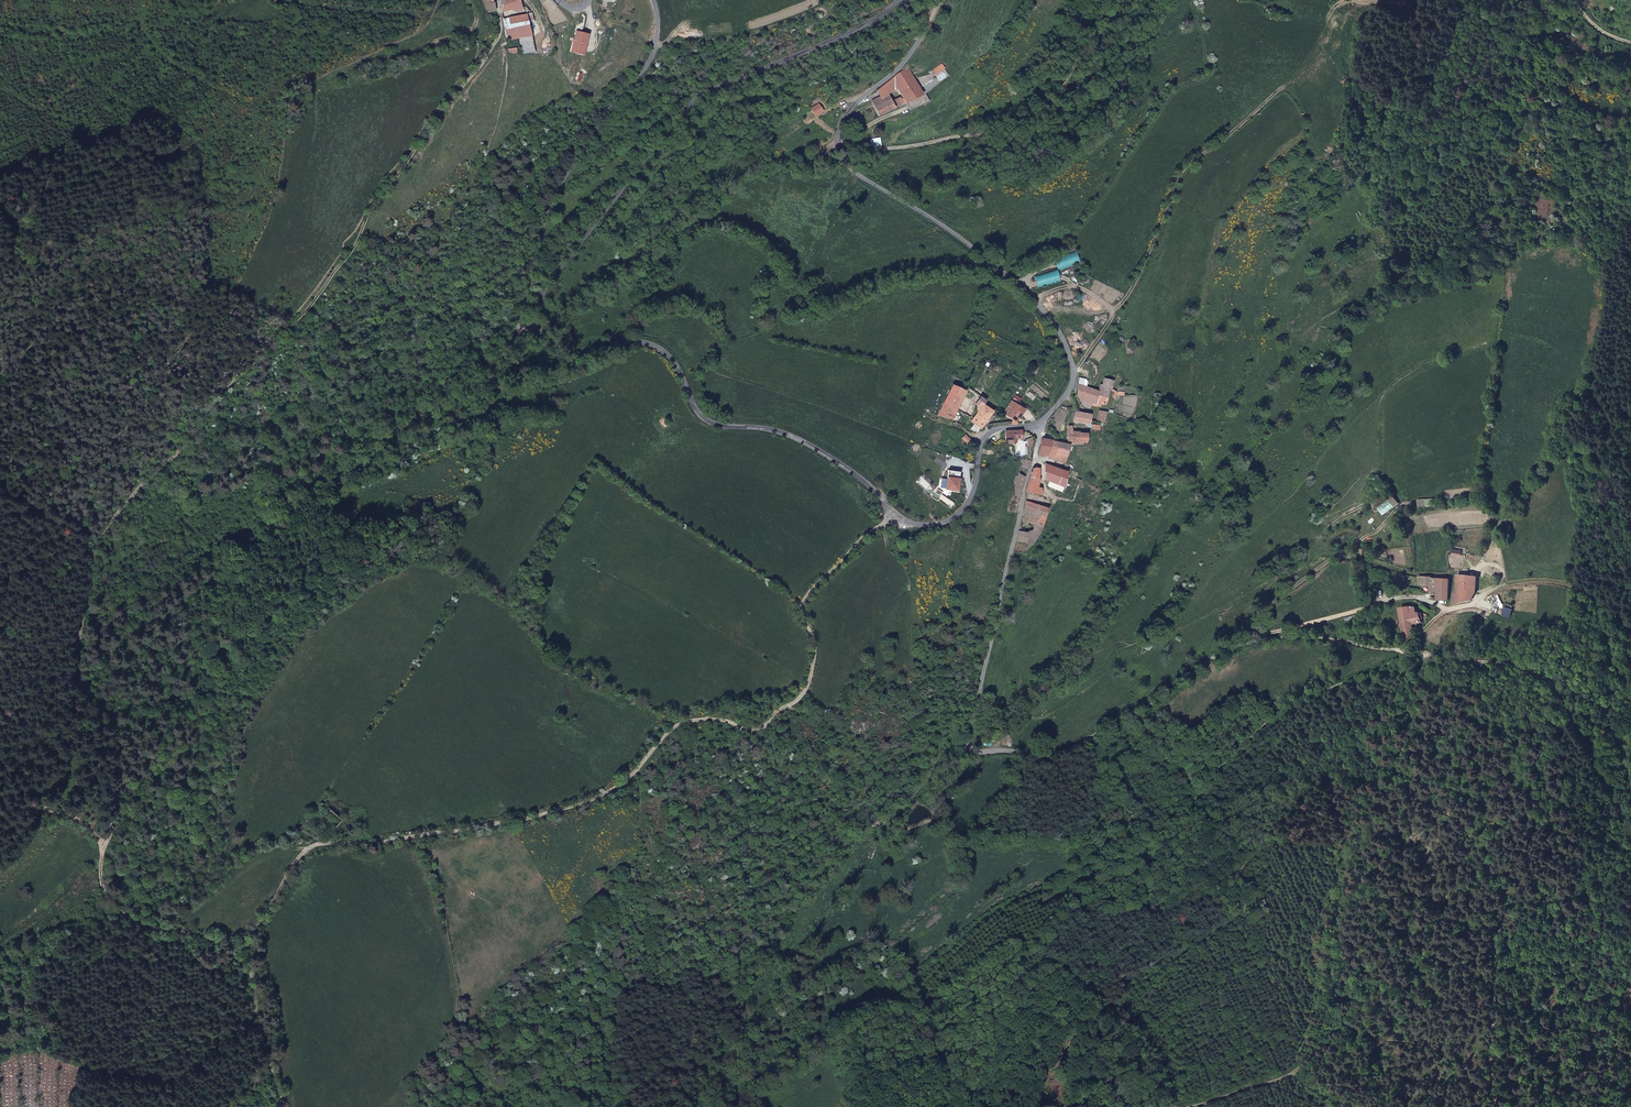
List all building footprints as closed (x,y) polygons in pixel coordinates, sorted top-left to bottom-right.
[(495,4),(491,4),(489,0),(481,0),(488,13),(496,12),(495,4)] [(508,0),(506,0),(504,2),(502,12),(511,11),(508,0)] [(511,11),(522,9),(520,0),(508,0),(511,11)] [(504,25),(528,21),(527,15),(503,20),(504,25)] [(531,36),(530,30),(528,21),(504,25),(506,35),(507,41),(509,41),(531,36)] [(575,43),(572,54),(584,57),(589,36),(577,33),(575,40),(575,43)] [(906,66),(894,76),(900,88),(903,95),(907,103),(923,95),(906,66)] [(894,76),(877,90),(880,96),(872,101),(874,107),(890,100),(889,95),(900,88),(894,76)] [(923,95),(907,103),(911,111),(929,102),(925,94),(923,95)] [(891,101),(895,108),(907,103),(903,95),(891,101)] [(874,107),(878,116),(895,108),(891,101),(890,100),(874,107)] [(1107,406),(1112,382),(1104,379),(1103,386),(1100,386),(1099,392),(1078,385),(1078,394),(1078,398),(1079,399),(1093,403),(1107,406)] [(959,408),(967,392),(953,386),(938,416),(952,423),(959,408)] [(985,425),(994,412),(985,407),(987,403),(981,397),(977,405),(980,408),(971,422),(972,423),(976,426),(981,430),(985,425)] [(1093,403),(1079,399),(1085,408),(1091,409),(1093,403)] [(1026,411),(1011,402),(1004,414),(1013,421),(1010,426),(1018,427),(1018,425),(1016,420),(1013,418),(1014,416),(1017,417),(1020,419),(1026,411)] [(966,414),(959,408),(952,423),(961,427),(966,414)] [(1108,413),(1107,413),(1100,411),(1098,422),(1105,424),(1108,413)] [(1093,417),(1079,414),(1076,413),(1074,423),(1091,426),(1093,417)] [(1073,427),(1071,427),(1069,427),(1068,441),(1074,442),(1088,444),(1088,434),(1073,433),(1073,427)] [(1023,440),(1022,431),(1005,432),(1006,445),(1017,444),(1016,441),(1023,440)] [(963,440),(969,446),(972,442),(966,436),(963,440)] [(1056,462),(1066,465),(1071,446),(1068,446),(1044,440),(1039,455),(1047,458),(1048,455),(1058,456),(1056,462)] [(1028,479),(1033,462),(1021,460),(1020,465),(1021,466),(1020,474),(1028,479)] [(1065,488),(1066,473),(1046,466),(1043,476),(1044,480),(1065,488)] [(1027,493),(1042,496),(1042,490),(1039,488),(1042,481),(1039,480),(1041,470),(1036,468),(1034,469),(1027,493)] [(961,473),(949,471),(946,490),(958,492),(959,486),(957,486),(958,482),(959,482),(961,473)] [(1024,491),(1028,479),(1020,474),(1018,478),(1016,478),(1015,490),(1024,491)] [(1015,497),(1022,498),(1024,491),(1015,490),(1015,497)] [(1043,529),(1049,509),(1027,502),(1025,511),(1030,513),(1029,523),(1036,525),(1033,531),(1040,535),(1043,529)] [(1027,541),(1036,542),(1040,535),(1033,531),(1028,533),(1027,541)] [(1020,532),(1018,543),(1027,544),(1027,541),(1028,533),(1020,532)] [(1478,578),(1458,577),(1456,594),(1453,595),(1456,606),(1472,602),(1477,593),(1478,578)] [(1450,581),(1420,578),(1420,586),(1432,586),(1431,594),(1438,594),(1438,600),(1449,600),(1450,581)] [(1401,611),(1402,613),(1403,627),(1405,639),(1414,639),(1413,631),(1413,626),(1420,625),(1423,624),(1420,613),(1418,614),(1416,607),(1401,611)] [(1403,627),(1402,613),(1391,615),(1392,629),(1403,627)] [(308,834),(312,837),(317,831),(306,821),(299,830),(304,836),(307,838),(307,837),(308,834)]
